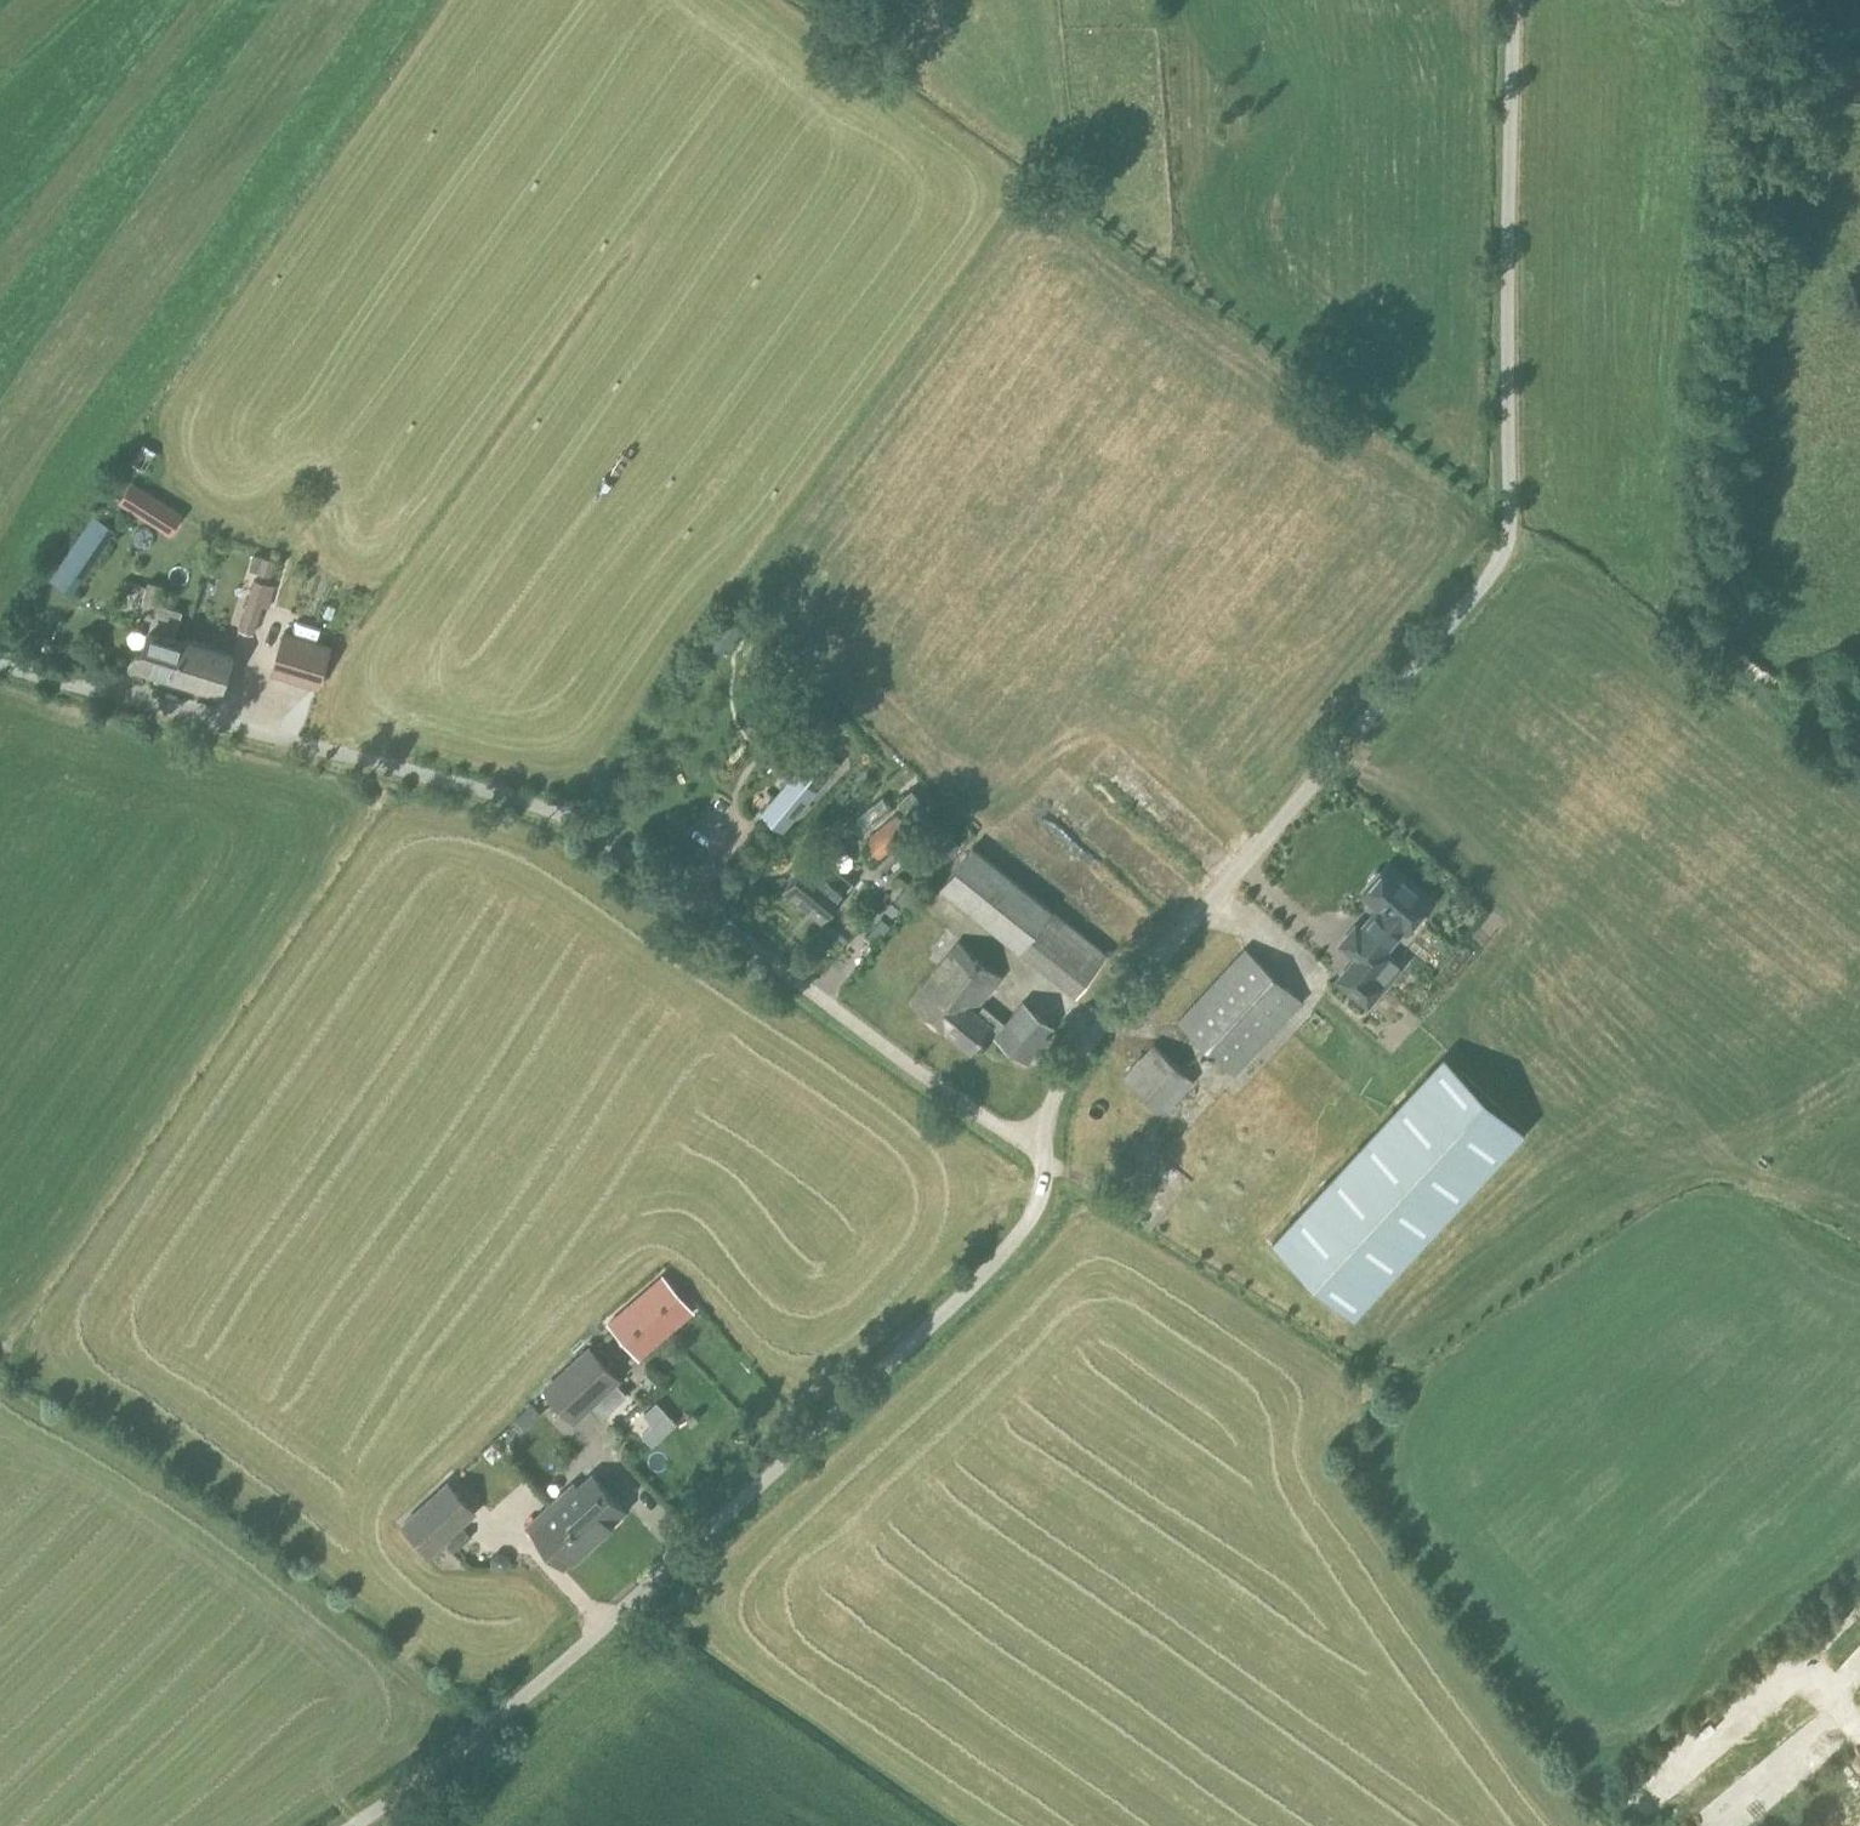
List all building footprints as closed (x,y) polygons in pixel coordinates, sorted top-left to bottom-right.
[(182,512),(133,481),(119,503),(168,535),(182,512)] [(72,593),(116,530),(95,515),(51,579),(72,593)] [(275,559),(263,556),(259,571),(271,574),(275,559)] [(254,633),(263,605),(270,607),(276,586),(255,579),(239,629),(254,633)] [(139,663),(172,673),(182,638),(175,636),(183,611),(159,603),(164,586),(149,581),(139,613),(153,618),(139,663)] [(727,617),(703,648),(715,657),(739,627),(727,617)] [(284,631),(272,670),(319,684),(331,645),(284,631)] [(183,634),(182,638),(172,673),(222,689),(234,650),(183,634)] [(764,810),(784,828),(840,763),(819,745),(764,810)] [(893,808),(883,796),(857,818),(867,830),(893,808)] [(898,814),(862,844),(875,860),(912,830),(898,814)] [(948,832),(933,846),(944,859),(960,845),(948,832)] [(784,889),(822,919),(847,888),(809,857),(784,889)] [(1405,929),(1431,898),(1388,861),(1381,869),(1375,870),(1368,878),(1369,883),(1362,892),(1380,907),(1373,915),(1372,914),(1360,928),(1358,927),(1343,944),(1361,959),(1342,980),(1368,1002),(1383,984),(1371,974),(1389,953),(1384,949),(1403,927),(1405,929)] [(958,940),(910,1000),(942,1027),(952,1035),(964,1020),(979,1032),(975,1038),(978,1040),(992,1052),(1001,1040),(1013,1025),(1007,1021),(996,1011),(995,1013),(991,1018),(980,1009),(977,1006),(976,1006),(1001,975),(958,940)] [(1235,1072),(1302,1001),(1245,948),(1178,1019),(1235,1072)] [(1154,1044),(1125,1075),(1165,1112),(1194,1081),(1154,1044)] [(1526,1130),(1444,1055),(1273,1240),(1355,1316),(1526,1130)] [(609,1322),(639,1356),(694,1309),(664,1274),(609,1322)] [(546,1386),(575,1418),(619,1376),(590,1345),(546,1386)] [(526,1424),(540,1410),(533,1402),(519,1416),(526,1424)] [(551,1503),(590,1543),(627,1509),(594,1473),(568,1497),(563,1492),(551,1503)] [(449,1480),(404,1522),(432,1551),(475,1509),(449,1480)] [(565,1566),(590,1543),(551,1503),(527,1525),(565,1566)] [(452,1540),(459,1548),(472,1535),(465,1528),(452,1540)]
